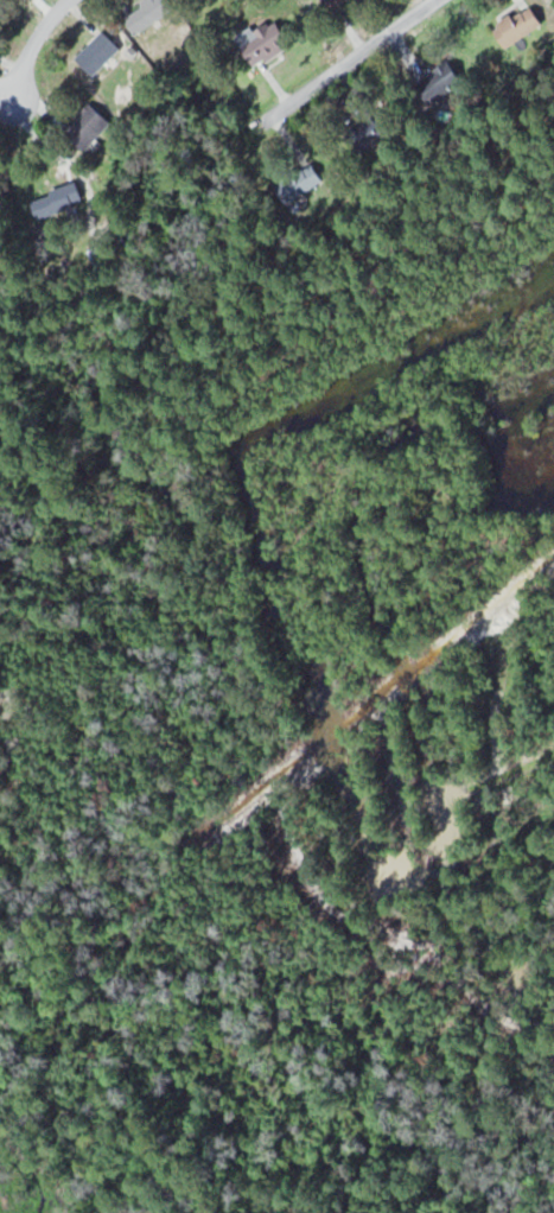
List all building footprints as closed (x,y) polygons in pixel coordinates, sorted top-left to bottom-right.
[(141,35),(173,6),(167,0),(148,0),(126,19),(141,35)] [(332,9),(347,0),(326,0),(332,9)] [(544,27),(535,8),(495,26),(504,45),(544,27)] [(244,41),(253,64),(293,48),(283,25),(244,41)] [(122,48),(105,30),(77,57),(95,75),(122,48)] [(464,81),(449,59),(416,83),(431,105),(464,81)] [(64,128),(86,150),(113,123),(91,101),(64,128)] [(384,119),(356,127),(361,147),(389,140),(384,119)] [(274,181),(287,203),(324,180),(311,158),(274,181)] [(32,197),(38,217),(84,203),(78,183),(32,197)]
